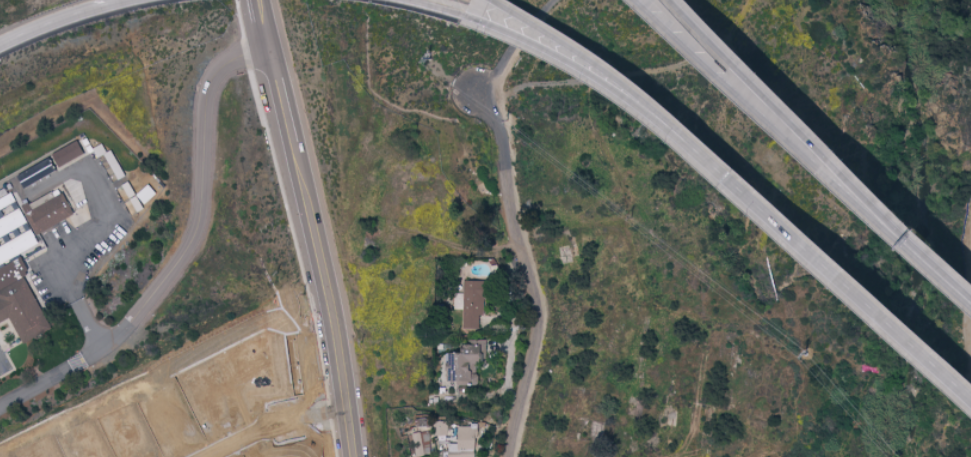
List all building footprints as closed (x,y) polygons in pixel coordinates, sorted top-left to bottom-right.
[(85,154),(79,140),(53,150),(58,164),(85,154)] [(18,173),(24,186),(57,171),(51,157),(18,173)] [(158,192),(150,182),(138,193),(146,202),(158,192)] [(9,186),(0,190),(0,207),(15,200),(9,186)] [(75,215),(61,186),(23,205),(37,233),(75,215)] [(28,221),(20,207),(0,218),(0,236),(28,221)] [(32,229),(0,245),(0,263),(40,243),(32,229)] [(53,328),(26,273),(30,271),(23,256),(0,267),(0,321),(11,316),(24,342),(53,328)] [(455,308),(464,308),(464,327),(480,327),(480,314),(485,314),(485,279),(464,279),(464,291),(455,291),(455,308)] [(487,338),(466,338),(466,351),(448,351),(448,380),(459,380),(459,384),(481,384),(481,373),(478,373),(477,362),(487,362),(487,338)] [(448,421),(436,421),(436,433),(447,434),(448,421)] [(477,425),(458,425),(459,442),(449,442),(449,456),(478,456),(477,425)] [(414,455),(433,453),(430,430),(412,432),(414,455)]
